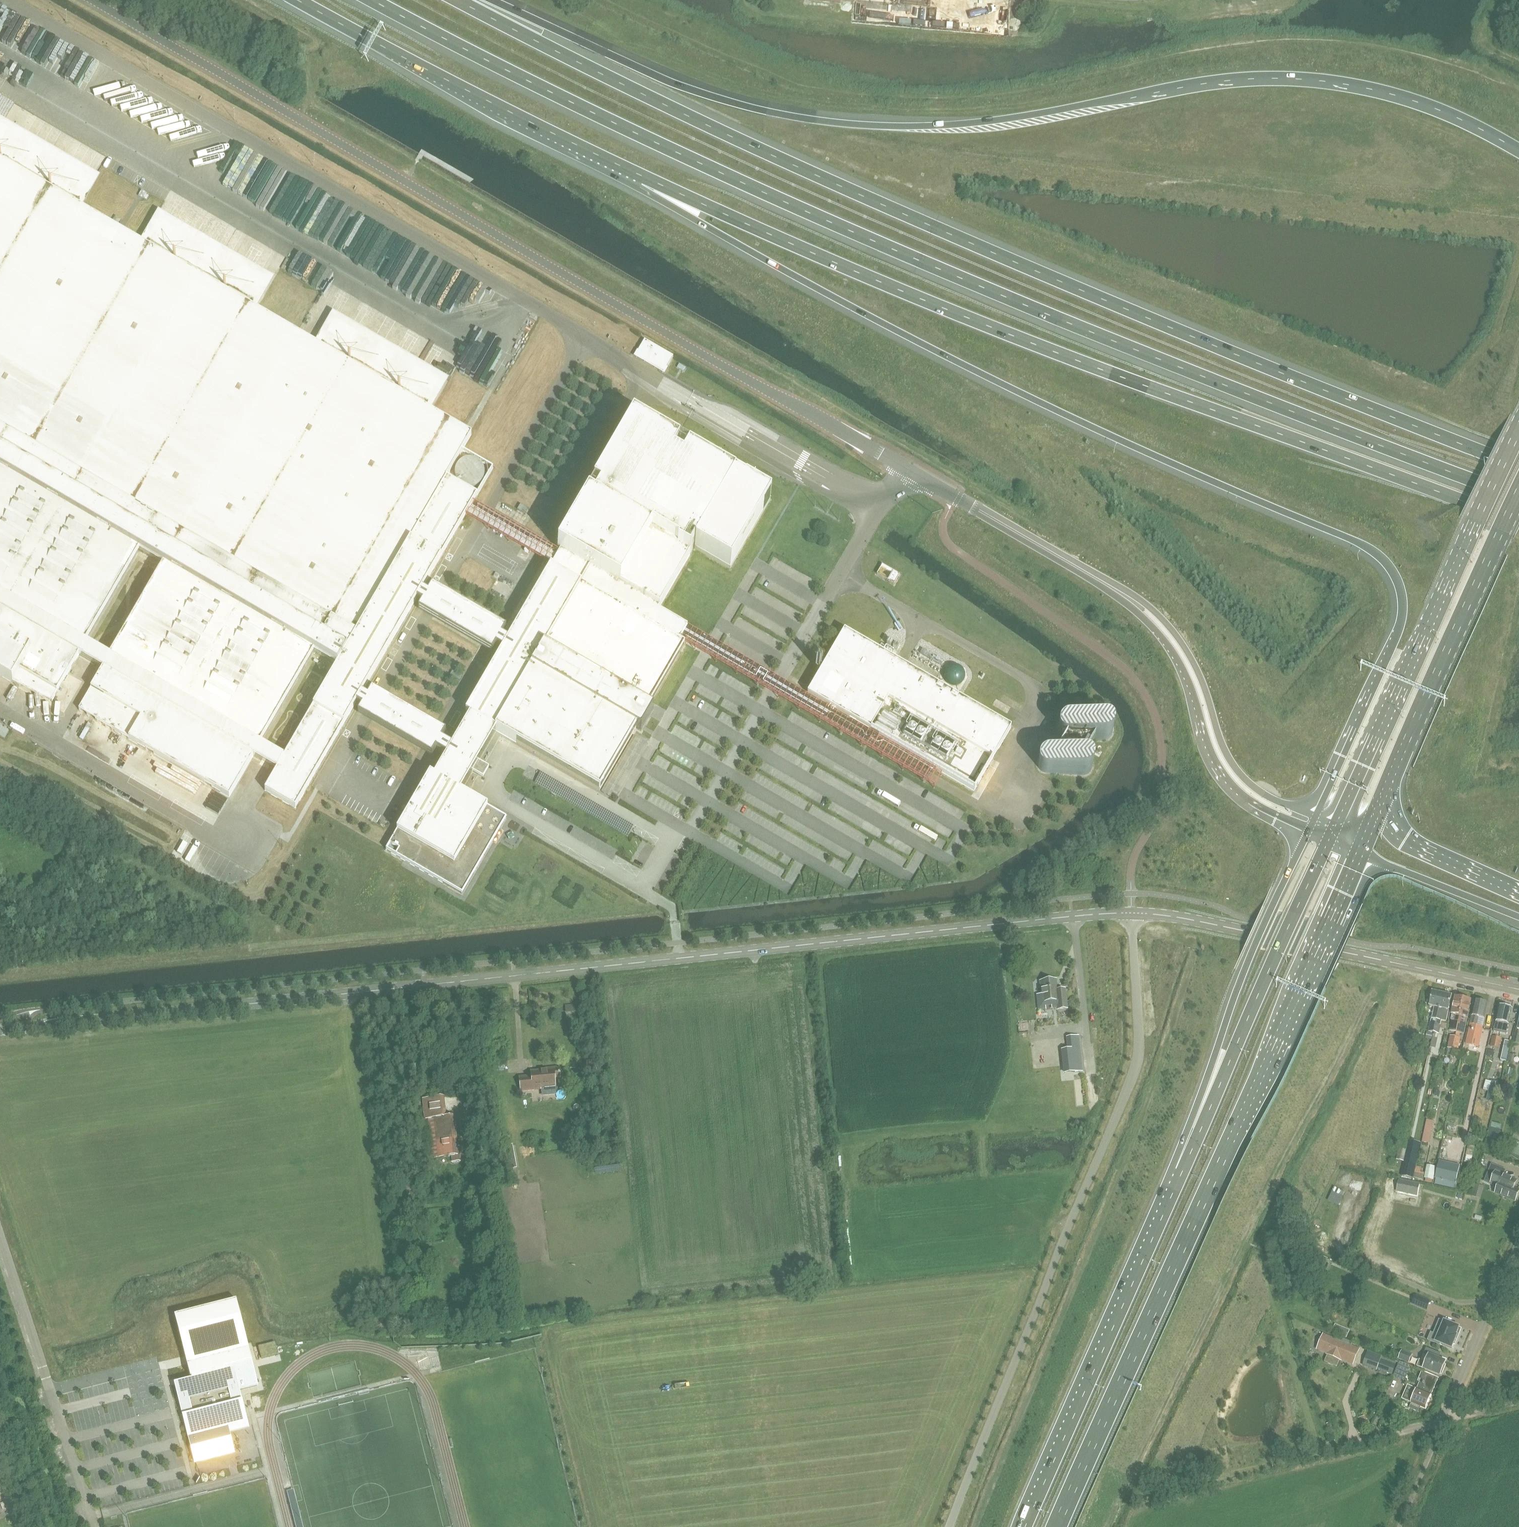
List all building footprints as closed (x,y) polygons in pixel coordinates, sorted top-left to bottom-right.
[(980,1),(971,1),(971,9),(980,9),(980,1)] [(0,119),(0,161),(79,206),(83,209),(101,178),(0,119)] [(103,669),(79,710),(229,798),(253,756),(277,770),(265,791),(295,809),(309,785),(358,700),(362,694),(419,597),(422,590),(460,526),(466,516),(473,503),(493,468),(462,450),(472,434),(470,434),(464,430),(432,411),(316,344),(297,333),(258,310),(141,242),(122,232),(118,229),(83,209),(79,206),(0,161),(0,675),(19,686),(20,684),(21,685),(30,683),(31,691),(40,689),(41,697),(50,695),(51,701),(52,702),(79,655),(103,669)] [(258,310),(276,279),(159,211),(141,242),(258,310)] [(316,344),(432,411),(450,381),(333,313),(316,344)] [(644,340),(638,351),(647,356),(645,360),(656,366),(658,363),(667,368),(673,357),(644,340)] [(679,641),(680,640),(687,628),(687,627),(658,611),(690,556),(683,552),(689,543),(695,547),(695,548),(730,569),(770,500),(633,420),(625,433),(593,488),(594,489),(589,498),(588,497),(556,552),(473,503),(466,516),(530,553),(528,556),(532,559),(534,556),(551,566),(508,640),(502,637),(506,630),(432,587),(428,593),(422,590),(419,597),(426,601),(421,611),(491,651),(496,642),(504,646),(466,713),(470,715),(452,746),(441,740),(445,732),(372,690),(367,698),(362,694),(358,700),(366,705),(361,714),(430,755),(436,745),(448,753),(434,777),(430,774),(407,813),(386,850),(403,860),(462,894),(506,818),(461,791),(472,771),(478,774),(484,764),(478,761),(496,731),(600,791),(636,729),(641,731),(642,731),(644,726),(650,717),(654,710),(649,707),(651,702),(685,644),(679,641)] [(894,584),(899,575),(882,565),(877,574),(894,584)] [(941,776),(687,628),(680,640),(934,788),(941,776)] [(807,694),(974,791),(1011,728),(904,666),(900,663),(896,661),(844,631),(807,694)] [(920,653),(941,665),(943,662),(927,653),(928,652),(923,649),(920,653)] [(452,671),(450,675),(460,680),(462,676),(452,671)] [(1058,752),(1056,755),(1048,754),(1046,754),(1045,755),(1043,755),(1042,756),(1041,757),(1040,758),(1039,759),(1038,761),(1038,762),(1038,763),(1038,765),(1038,766),(1038,767),(1039,769),(1040,770),(1041,771),(1042,772),(1044,772),(1045,773),(1047,773),(1082,775),(1084,775),(1085,775),(1087,774),(1088,774),(1089,773),(1091,771),(1091,770),(1092,769),(1092,767),(1092,766),(1092,764),(1092,763),(1091,761),(1090,760),(1089,759),(1088,758),(1087,757),(1085,757),(1084,757),(1094,740),(1103,740),(1104,740),(1106,740),(1107,740),(1109,739),(1110,738),(1111,737),(1112,735),(1112,734),(1113,732),(1113,731),(1112,729),(1112,728),(1112,727),(1111,725),(1110,724),(1108,723),(1107,723),(1106,722),(1104,722),(1068,719),(1066,719),(1065,720),(1063,720),(1062,721),(1061,722),(1060,723),(1059,724),(1058,726),(1058,727),(1058,729),(1058,730),(1058,732),(1059,733),(1060,734),(1061,735),(1062,736),(1063,737),(1065,738),(1066,738),(1064,741),(1058,752)] [(610,797),(613,793),(617,796),(623,786),(634,767),(641,756),(647,744),(634,736),(601,792),(610,797)] [(1065,997),(1065,995),(1065,989),(1057,990),(1056,980),(1040,982),(1042,994),(1036,995),(1038,1011),(1046,1010),(1046,1007),(1051,1006),(1052,1009),(1055,1008),(1059,1008),(1066,1007),(1065,997)] [(1437,1020),(1443,994),(1432,992),(1431,999),(1426,998),(1424,1005),(1429,1006),(1435,1007),(1432,1019),(1433,1019),(1437,1020)] [(1449,1010),(1452,996),(1443,994),(1437,1020),(1436,1024),(1434,1033),(1439,1034),(1441,1025),(1440,1025),(1441,1020),(1442,1021),(1444,1009),(1449,1010)] [(1453,1015),(1451,1021),(1454,1021),(1453,1026),(1452,1026),(1451,1032),(1457,1033),(1464,1000),(1462,1000),(1461,998),(1459,998),(1457,999),(1456,998),(1452,1015),(1453,1015)] [(1468,1018),(1472,1001),(1470,1001),(1469,1000),(1467,999),(1465,1000),(1464,1000),(1457,1033),(1464,1035),(1468,1018)] [(1470,1025),(1465,1045),(1479,1048),(1483,1028),(1477,1027),(1479,1018),(1485,1019),(1488,1004),(1476,1001),(1471,1026),(1470,1025)] [(1497,1022),(1495,1031),(1501,1033),(1507,1034),(1509,1025),(1513,1009),(1500,1006),(1496,1022),(1497,1022)] [(1446,1055),(1451,1056),(1455,1037),(1450,1035),(1446,1055)] [(1062,1050),(1064,1066),(1065,1073),(1074,1072),(1082,1071),(1079,1048),(1067,1049),(1062,1050)] [(1507,1067),(1505,1076),(1513,1077),(1514,1069),(1507,1067)] [(521,1090),(541,1088),(541,1087),(556,1086),(555,1079),(560,1078),(559,1068),(546,1069),(547,1071),(531,1072),(532,1077),(520,1078),(521,1090)] [(1499,1084),(1492,1082),(1492,1083),(1489,1093),(1487,1100),(1494,1102),(1499,1084)] [(425,1119),(429,1118),(433,1158),(452,1156),(453,1162),(460,1162),(459,1146),(457,1147),(454,1116),(447,1116),(445,1097),(423,1099),(425,1119)] [(1423,1142),(1429,1143),(1434,1121),(1427,1120),(1423,1142)] [(1488,1138),(1498,1140),(1501,1130),(1491,1126),(1488,1138)] [(1464,1162),(1471,1163),(1475,1146),(1468,1145),(1464,1162)] [(1397,1160),(1405,1161),(1407,1149),(1400,1147),(1397,1160)] [(1420,1151),(1408,1148),(1402,1176),(1414,1179),(1420,1151)] [(1460,1165),(1439,1161),(1435,1179),(1436,1179),(1435,1185),(1454,1189),(1455,1183),(1456,1184),(1460,1165)] [(1436,1167),(1435,1167),(1427,1165),(1424,1179),(1434,1180),(1436,1167)] [(1501,1197),(1516,1203),(1518,1195),(1518,1190),(1515,1188),(1518,1181),(1515,1180),(1503,1175),(1505,1170),(1492,1165),(1484,1182),(1497,1187),(1494,1194),(1501,1197)] [(1425,1173),(1421,1173),(1422,1167),(1417,1166),(1416,1171),(1414,1178),(1424,1179),(1425,1173)] [(1420,1184),(1399,1180),(1397,1191),(1417,1196),(1420,1184)] [(405,1182),(408,1198),(416,1197),(413,1181),(405,1182)] [(1334,1188),(1332,1192),(1343,1197),(1345,1193),(1334,1188)] [(414,1285),(407,1285),(409,1301),(416,1300),(414,1285)] [(1414,1304),(1427,1310),(1430,1302),(1417,1296),(1414,1304)] [(192,1380),(176,1384),(196,1461),(225,1453),(220,1433),(230,1431),(248,1426),(239,1390),(257,1386),(246,1342),(236,1302),(176,1317),(185,1351),(192,1380)] [(1452,1348),(1457,1336),(1456,1336),(1459,1328),(1439,1320),(1433,1333),(1431,1332),(1428,1340),(1440,1346),(1441,1344),(1452,1348)] [(1349,1330),(1336,1324),(1332,1332),(1346,1337),(1349,1330)] [(1323,1336),(1318,1349),(1328,1353),(1327,1354),(1341,1360),(1341,1358),(1353,1364),(1359,1350),(1351,1347),(1353,1343),(1335,1335),(1333,1340),(1323,1336)] [(1424,1370),(1424,1369),(1440,1376),(1442,1371),(1443,1372),(1446,1365),(1445,1365),(1446,1362),(1439,1359),(1441,1354),(1427,1348),(1425,1353),(1430,1355),(1427,1363),(1420,1360),(1417,1367),(1424,1370)] [(1383,1355),(1382,1357),(1363,1350),(1359,1362),(1393,1375),(1397,1360),(1383,1355)] [(1402,1350),(1398,1359),(1409,1364),(1413,1355),(1402,1350)] [(1400,1362),(1394,1376),(1404,1381),(1410,1366),(1400,1362)] [(1412,1402),(1426,1409),(1432,1395),(1432,1394),(1438,1379),(1422,1372),(1418,1381),(1420,1381),(1417,1389),(1409,1386),(1404,1399),(1412,1402)] [(1361,1427),(1368,1424),(1366,1416),(1359,1418),(1361,1427)]
